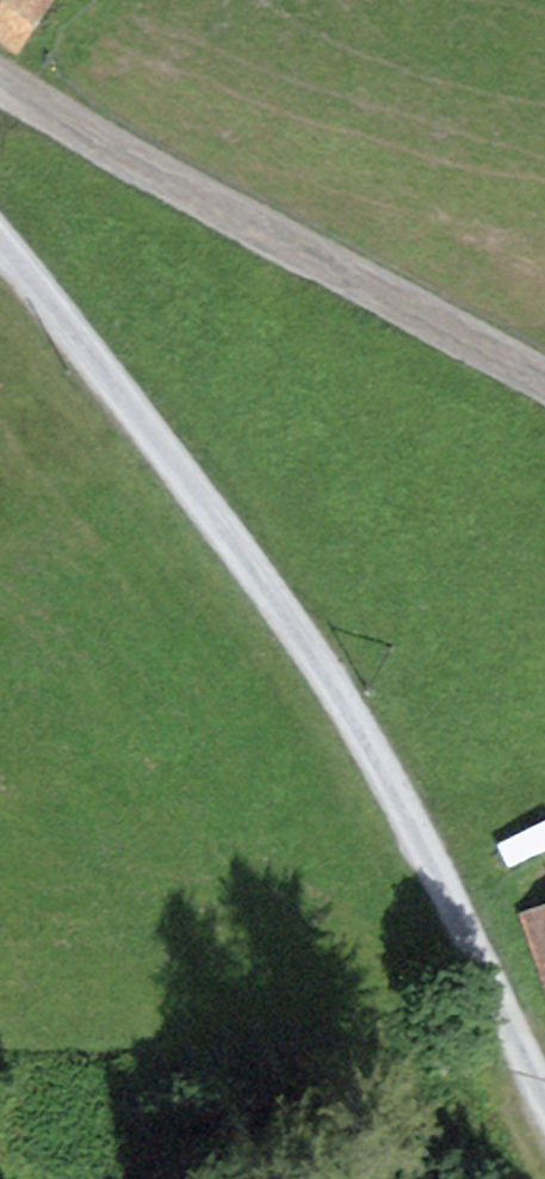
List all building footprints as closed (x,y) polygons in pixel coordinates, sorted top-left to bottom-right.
[(17,53),(54,0),(0,0),(0,41),(17,53)] [(517,912),(544,994),(544,902),(517,912)]
